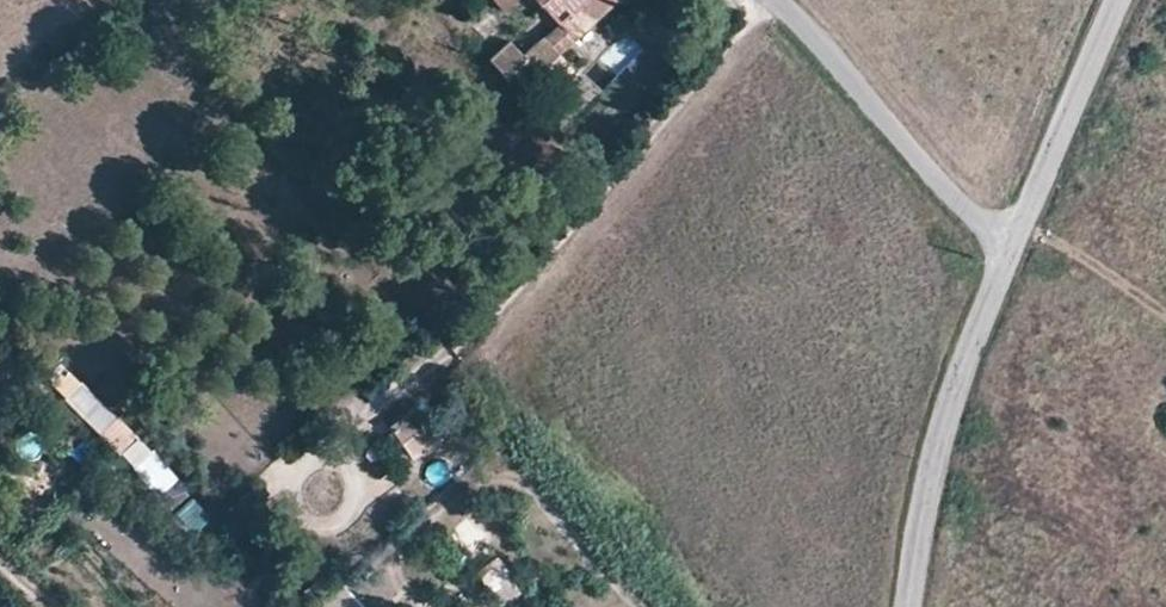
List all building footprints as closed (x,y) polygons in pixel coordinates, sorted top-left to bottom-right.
[(518,0),(493,0),(505,12),(518,0)] [(602,0),(536,0),(558,23),(550,31),(567,47),(607,6),(602,0)] [(544,37),(559,54),(567,47),(550,31),(544,37)] [(544,37),(524,56),(511,42),(490,62),(516,93),(539,76),(552,90),(573,70),(559,54),(544,37)] [(398,418),(418,449),(469,415),(456,398),(441,407),(434,395),(398,418)] [(118,453),(135,437),(121,419),(102,437),(118,453)] [(135,437),(118,453),(134,469),(155,449),(140,432),(135,437)] [(173,510),(190,496),(174,478),(158,493),(173,510)] [(196,500),(175,516),(191,538),(212,521),(196,500)]
